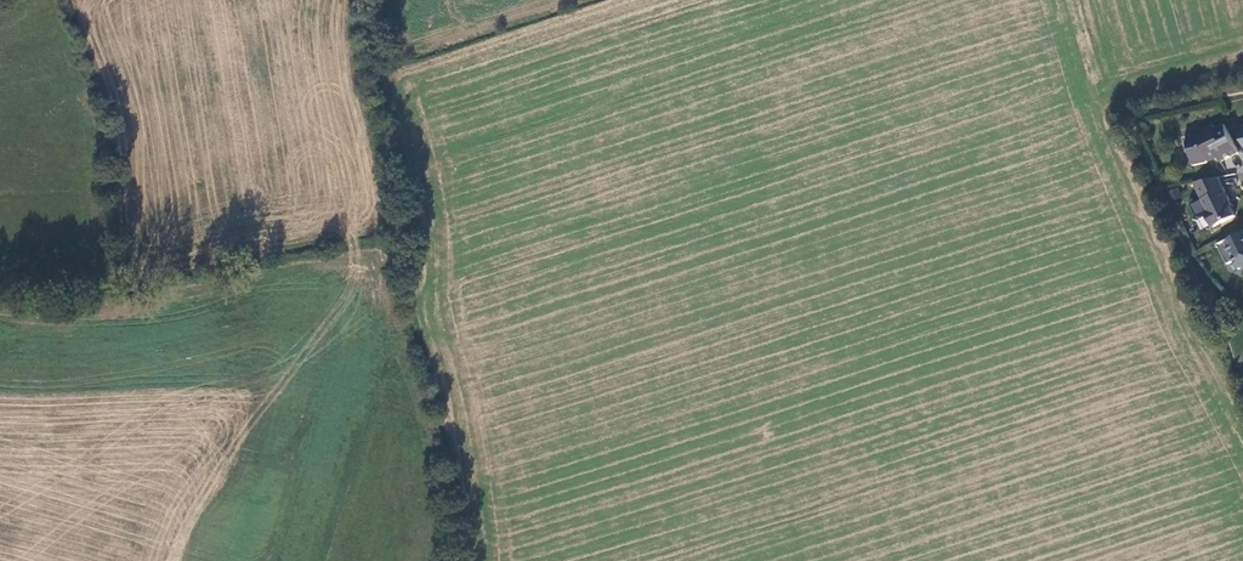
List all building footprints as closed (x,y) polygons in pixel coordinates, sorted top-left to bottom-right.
[(1240,150),(1227,122),(1217,127),(1215,123),(1204,128),(1200,133),(1187,135),(1189,149),(1193,149),(1196,163),(1210,160),(1213,156),(1220,153),(1223,158),(1240,150)] [(1232,197),(1221,174),(1196,179),(1210,208),(1207,210),(1214,224),(1237,215),(1230,198),(1232,197)] [(1219,241),(1229,260),(1236,258),(1241,265),(1242,264),(1242,230),(1219,241)]
